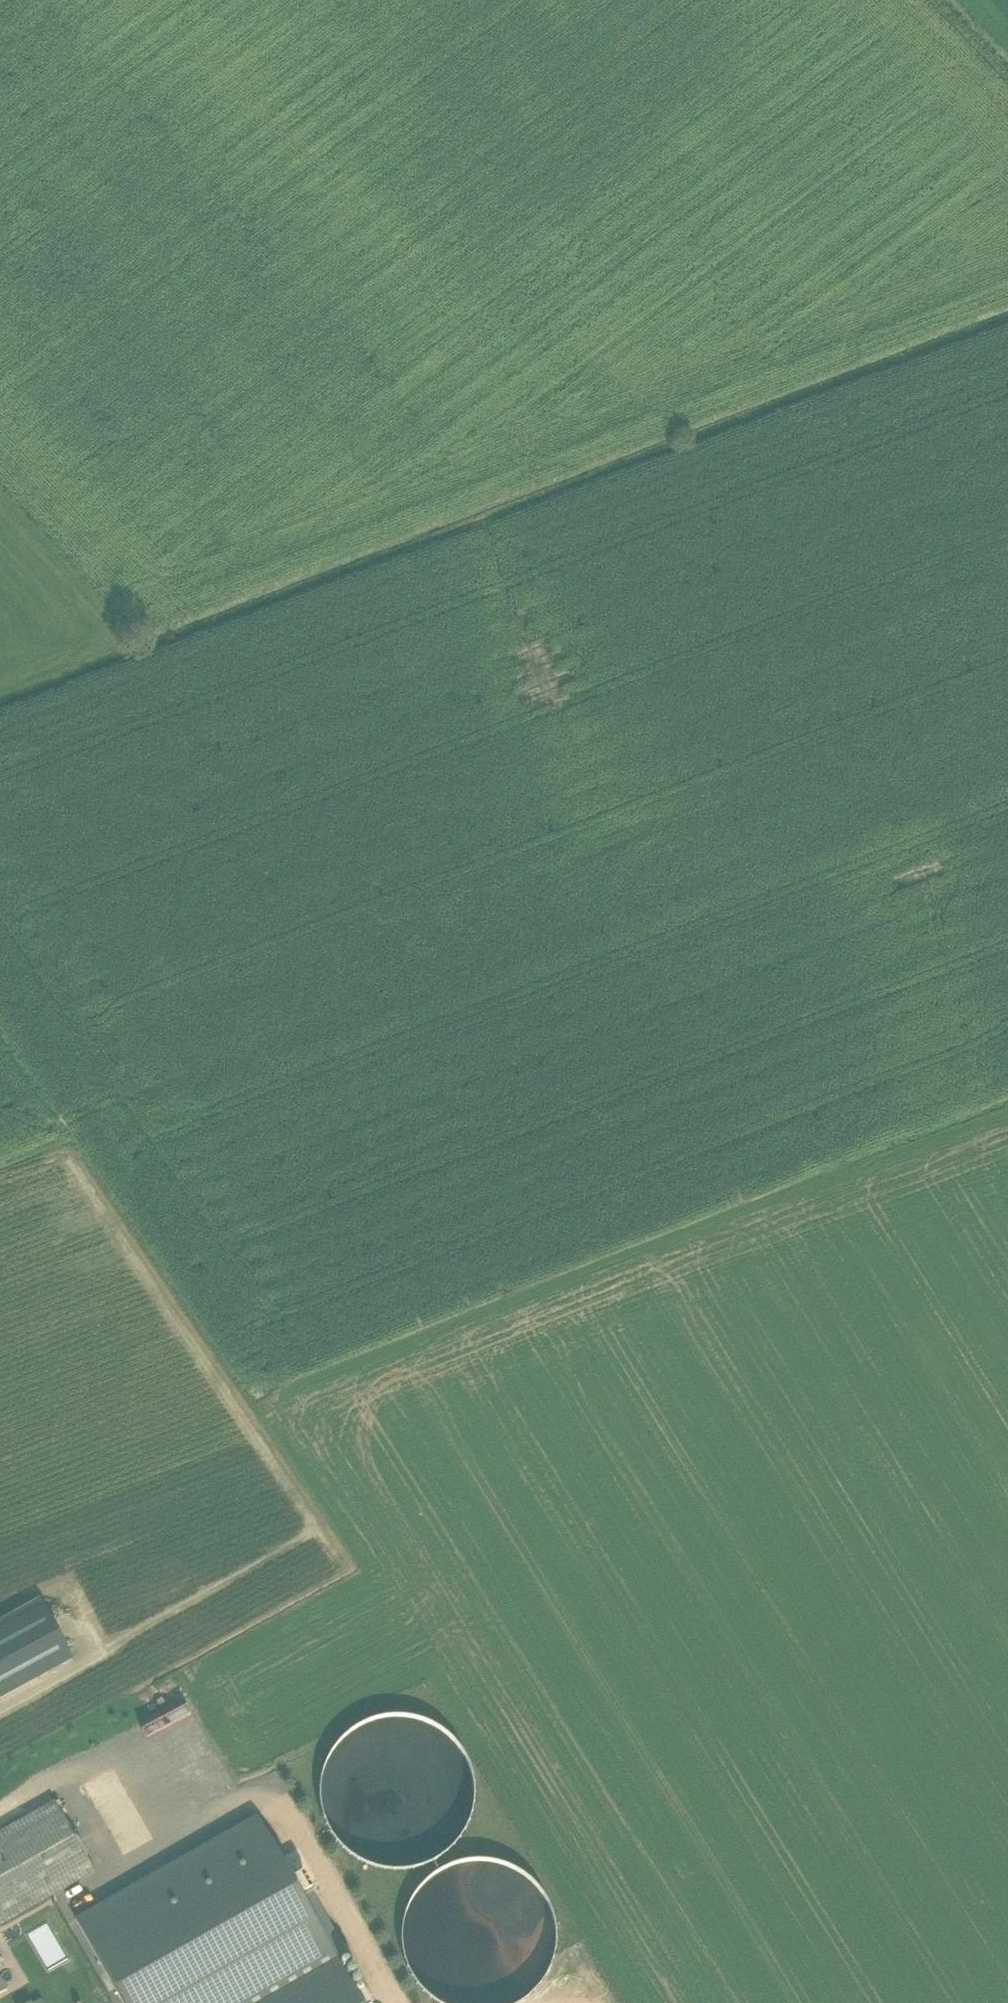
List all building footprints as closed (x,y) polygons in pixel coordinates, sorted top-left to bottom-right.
[(69,1653),(42,1606),(0,1629),(0,1692),(69,1653)] [(0,1828),(0,1920),(91,1870),(53,1799),(0,1828)] [(261,1818),(76,1921),(122,2002),(364,2002),(261,1818)]
